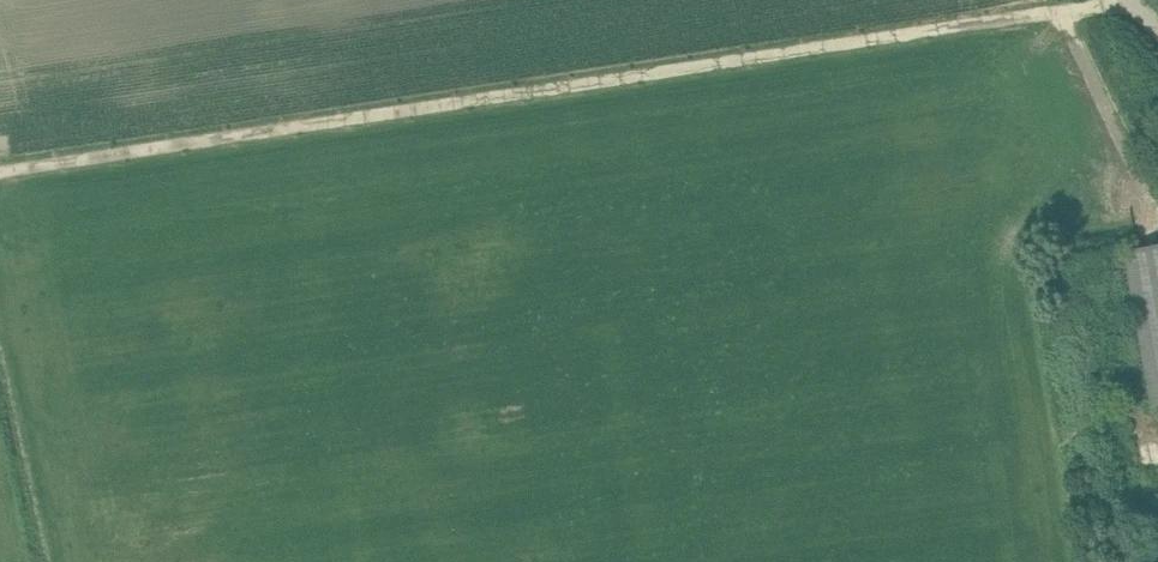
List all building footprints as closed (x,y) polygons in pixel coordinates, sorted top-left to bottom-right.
[(1125,252),(1129,275),(1152,406),(1157,405),(1157,246),(1125,252)]
